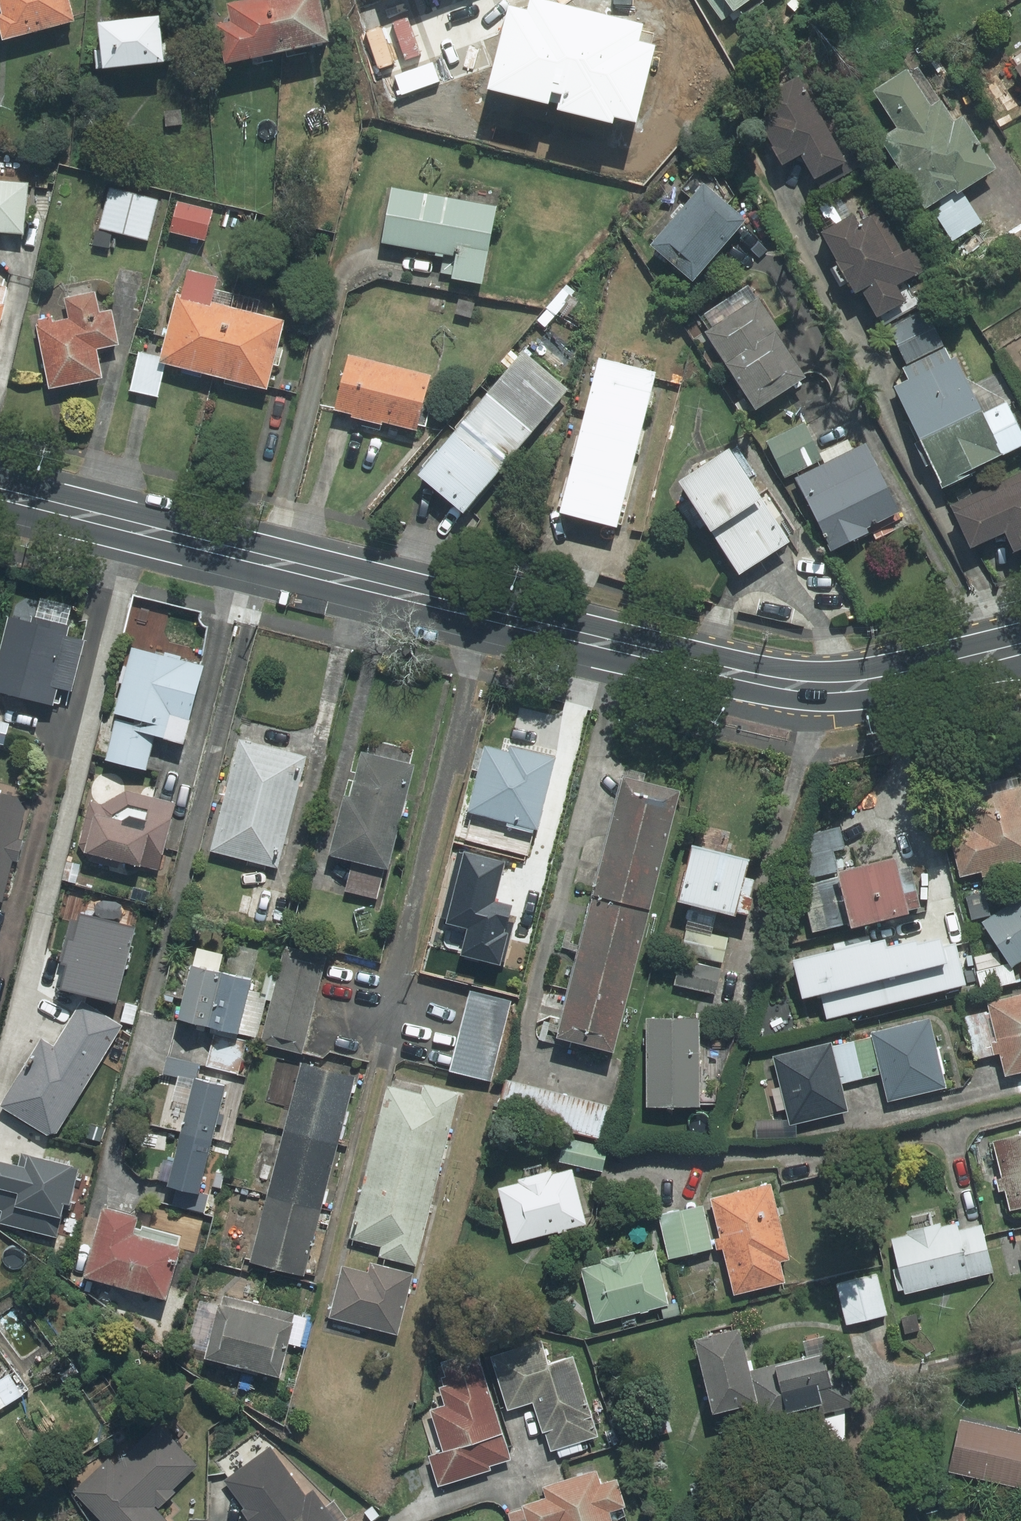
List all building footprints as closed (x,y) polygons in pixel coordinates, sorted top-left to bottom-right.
[(8,37),(84,18),(80,0),(4,0),(5,7),(1,8),(8,37)] [(255,55),(257,66),(276,62),(274,51),(340,38),(332,0),(233,0),(237,16),(225,18),(233,59),(255,55)] [(488,90),(548,104),(551,93),(561,95),(557,110),(613,123),(614,117),(637,123),(656,46),(639,42),(643,23),(550,0),(529,0),(527,8),(509,4),(488,90)] [(726,21),(755,0),(711,0),(726,21)] [(170,11),(105,19),(111,64),(175,55),(170,11)] [(987,219),(967,191),(988,176),(1005,165),(969,113),(960,119),(928,72),(920,77),(913,67),(879,91),(902,124),(885,136),(933,206),(957,240),(987,219)] [(791,162),(807,152),(821,176),(855,156),(805,71),(764,96),(772,109),(763,114),(791,162)] [(1003,87),(1019,113),(1020,112),(1020,76),(1003,87)] [(655,244),(661,249),(655,256),(663,263),(670,256),(699,281),(755,216),(712,178),(689,205),(685,202),(673,215),(677,218),(655,244)] [(34,182),(0,179),(0,229),(30,232),(34,182)] [(505,201),(395,184),(386,242),(449,252),(445,275),(492,282),(505,201)] [(114,187),(104,229),(99,227),(95,246),(129,254),(133,235),(152,240),(162,198),(114,187)] [(833,266),(843,282),(850,293),(865,284),(875,301),(878,300),(886,313),(915,295),(907,282),(928,268),(888,204),(868,217),(862,209),(852,215),(842,198),(822,210),(833,227),(830,229),(835,237),(847,256),(833,266)] [(221,207),(181,199),(175,231),(214,239),(221,207)] [(208,371),(229,376),(227,385),(251,391),(253,382),(279,388),(296,318),(219,300),(225,276),(192,268),(187,292),(182,291),(166,357),(142,352),(132,392),(161,399),(170,362),(186,366),(184,375),(206,380),(208,371)] [(116,349),(128,346),(113,276),(66,286),(72,316),(59,319),(58,312),(40,316),(55,385),(111,373),(108,356),(116,349)] [(721,351),(726,348),(750,383),(745,386),(758,405),(763,402),(766,407),(817,372),(755,281),(704,316),(713,330),(708,333),(721,351)] [(13,304),(8,302),(13,286),(0,283),(0,354),(13,304)] [(482,302),(459,296),(454,316),(476,322),(482,302)] [(930,307),(894,326),(913,362),(949,343),(930,307)] [(574,387),(528,348),(425,470),(472,509),(574,387)] [(903,373),(909,382),(895,389),(926,438),(947,492),(1020,452),(1020,426),(1009,404),(969,383),(950,349),(903,373)] [(435,373),(353,352),(342,406),(422,427),(435,373)] [(663,368),(603,354),(567,510),(627,524),(663,368)] [(798,426),(771,440),(789,476),(816,462),(798,426)] [(873,441),(858,448),(852,437),(825,450),(830,461),(801,475),(836,550),(874,532),(871,526),(906,509),(873,441)] [(690,476),(719,519),(712,523),(747,575),(801,538),(771,495),(774,492),(741,442),(690,476)] [(956,506),(977,550),(1013,532),(1018,541),(1020,540),(1020,475),(956,506)] [(75,631),(77,623),(39,614),(37,620),(14,614),(0,673),(0,689),(62,703),(66,686),(81,689),(93,639),(79,636),(80,632),(75,631)] [(162,733),(193,740),(211,664),(137,646),(112,757),(154,767),(162,733)] [(310,755),(243,739),(217,848),(284,864),(310,755)] [(563,754),(512,743),(511,747),(488,742),(473,811),(500,817),(497,829),(516,833),(519,821),(546,827),(563,754)] [(336,852),(358,857),(350,890),(381,898),(389,865),(396,866),(420,763),(367,750),(357,793),(350,792),(336,852)] [(692,788),(633,772),(565,1030),(624,1046),(692,788)] [(956,829),(967,874),(1020,862),(1020,773),(965,786),(974,825),(956,829)] [(182,802),(123,787),(124,784),(123,783),(123,782),(122,781),(121,780),(119,779),(118,778),(117,778),(116,777),(114,777),(113,776),(112,776),(110,776),(109,776),(107,776),(106,776),(105,777),(103,777),(102,778),(101,779),(100,779),(99,780),(98,781),(97,782),(96,784),(95,785),(95,786),(94,788),(94,789),(93,790),(93,792),(93,793),(93,795),(94,796),(94,797),(94,799),(79,859),(109,865),(109,866),(110,867),(110,868),(111,869),(112,870),(112,871),(113,871),(114,872),(115,873),(116,873),(117,874),(118,874),(119,875),(120,875),(121,876),(122,876),(123,876),(124,876),(125,877),(126,877),(127,877),(128,877),(129,877),(130,876),(131,876),(132,876),(133,876),(134,875),(135,875),(136,874),(137,874),(138,873),(139,873),(140,872),(141,871),(165,877),(182,802)] [(18,860),(24,862),(30,836),(24,835),(33,799),(0,791),(0,902),(1,899),(9,901),(18,860)] [(760,852),(702,841),(690,899),(693,900),(685,941),(666,937),(661,958),(678,962),(673,985),(719,994),(731,935),(720,933),(725,909),(757,916),(762,894),(755,893),(759,873),(756,872),(760,852)] [(845,866),(847,874),(806,884),(818,931),(858,921),(859,923),(923,908),(909,851),(845,866)] [(511,857),(499,900),(541,910),(552,868),(511,857)] [(1020,962),(1020,897),(988,920),(1018,964),(1020,962)] [(880,923),(882,934),(816,950),(800,954),(810,995),(825,991),(831,1016),(972,983),(971,976),(974,975),(956,899),(926,906),(927,912),(880,923)] [(1001,950),(978,955),(986,990),(1020,982),(1017,963),(1005,966),(1001,950)] [(186,1019),(248,1032),(261,975),(198,962),(186,1019)] [(514,998),(472,989),(454,1069),(496,1079),(514,998)] [(993,1009),(965,1017),(976,1059),(1005,1052),(1010,1074),(1020,1071),(1020,991),(991,999),(993,1009)] [(61,1139),(101,1070),(130,1020),(87,996),(58,1045),(44,1037),(4,1106),(61,1139)] [(706,1014),(650,1015),(652,1106),(708,1105),(706,1014)] [(854,1124),(850,1109),(854,1108),(848,1083),(886,1073),(894,1100),(954,1084),(936,1015),(873,1031),(874,1034),(838,1043),(836,1038),(776,1053),(793,1119),(762,1118),(761,1134),(802,1135),(802,1128),(806,1136),(854,1124)] [(363,1071),(307,1057),(255,1261),(311,1275),(363,1071)] [(201,1074),(182,1161),(167,1158),(163,1179),(210,1189),(233,1081),(201,1074)] [(617,1104),(509,1076),(499,1113),(608,1140),(617,1104)] [(427,1082),(425,1091),(391,1083),(356,1235),(387,1243),(384,1255),(425,1265),(428,1249),(461,1110),(465,1091),(427,1082)] [(114,1120),(93,1116),(88,1145),(109,1149),(114,1120)] [(999,1138),(1017,1207),(1020,1206),(1020,1132),(999,1138)] [(567,1137),(562,1159),(610,1171),(616,1149),(567,1137)] [(88,1163),(28,1149),(25,1159),(3,1154),(2,1160),(0,1159),(0,1201),(5,1202),(3,1209),(16,1213),(13,1226),(70,1239),(88,1163)] [(578,1167),(557,1172),(556,1168),(522,1176),(523,1180),(502,1185),(516,1241),(592,1222),(578,1167)] [(786,1260),(797,1257),(777,1180),(716,1197),(741,1292),(791,1279),(786,1260)] [(150,1224),(153,1213),(112,1202),(92,1274),(176,1297),(193,1235),(150,1224)] [(707,1203),(663,1211),(672,1259),(716,1251),(707,1203)] [(988,1223),(965,1228),(963,1219),(912,1231),(913,1234),(892,1238),(899,1267),(897,1268),(902,1290),(910,1288),(911,1292),(999,1272),(988,1223)] [(599,1322),(663,1305),(667,1319),(686,1314),(682,1300),(674,1302),(660,1247),(584,1266),(599,1322)] [(373,1269),(347,1264),(335,1317),(408,1333),(422,1271),(375,1260),(373,1269)] [(892,1315),(884,1272),(840,1281),(848,1323),(892,1315)] [(288,1371),(295,1346),(302,1347),(311,1313),(230,1292),(226,1305),(198,1298),(186,1345),(288,1371)] [(751,1328),(707,1338),(723,1408),(767,1398),(751,1328)] [(807,1338),(811,1352),(782,1360),(795,1407),(859,1390),(846,1343),(837,1345),(834,1331),(807,1338)] [(547,1337),(496,1355),(514,1409),(538,1401),(549,1431),(551,1430),(557,1448),(604,1432),(577,1353),(555,1360),(547,1337)] [(451,1448),(433,1455),(443,1484),(518,1459),(480,1349),(445,1360),(452,1379),(444,1382),(451,1401),(437,1406),(451,1448)] [(30,1393),(15,1371),(0,1382),(0,1413),(30,1393)] [(961,1414),(950,1468),(1020,1484),(1020,1427),(961,1414)] [(204,1464),(159,1415),(78,1490),(106,1520),(177,1520),(172,1515),(180,1508),(172,1499),(182,1489),(180,1487),(204,1464)] [(315,1489),(277,1441),(228,1479),(249,1507),(243,1512),(250,1520),(350,1520),(354,1518),(339,1499),(331,1505),(317,1488),(315,1489)] [(606,1481),(601,1467),(545,1486),(549,1497),(525,1505),(531,1520),(632,1520),(627,1506),(633,1504),(623,1475),(606,1481)]
